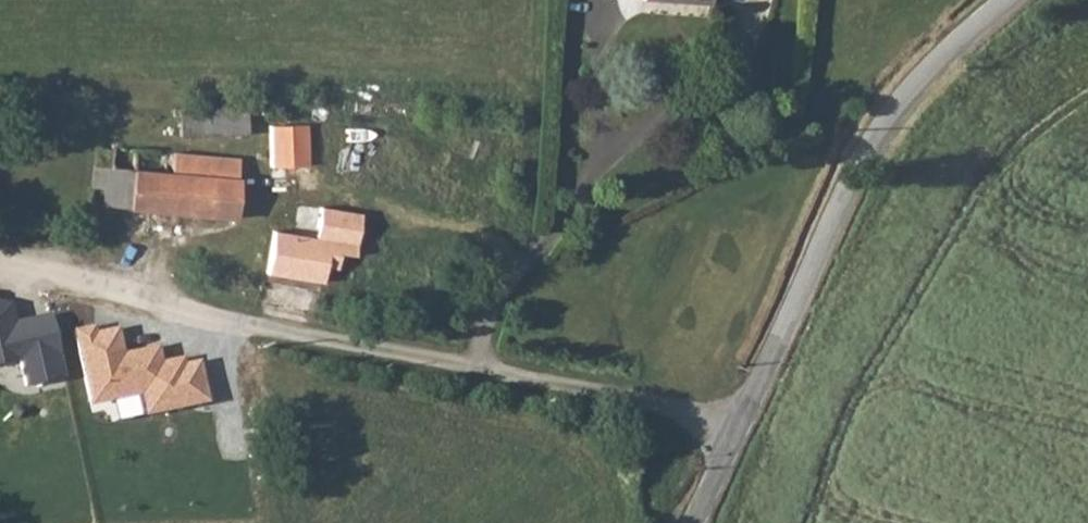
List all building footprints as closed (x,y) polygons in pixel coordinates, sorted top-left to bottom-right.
[(641,7),(709,12),(710,0),(642,0),(641,7)] [(180,107),(179,122),(246,123),(247,107),(180,107)] [(347,166),(348,121),(272,120),(271,189),(324,190),(325,166),(347,166)] [(246,123),(179,122),(179,136),(246,136),(246,123)] [(102,189),(102,206),(158,212),(159,174),(161,153),(105,150),(106,153),(88,152),(87,189),(102,189)] [(159,174),(158,212),(203,218),(232,219),(236,158),(172,155),(171,174),(159,174)] [(319,241),(289,236),(271,233),(264,275),(331,291),(335,277),(320,274),(326,243),(319,241)] [(147,338),(113,338),(114,364),(149,363),(147,338)]
